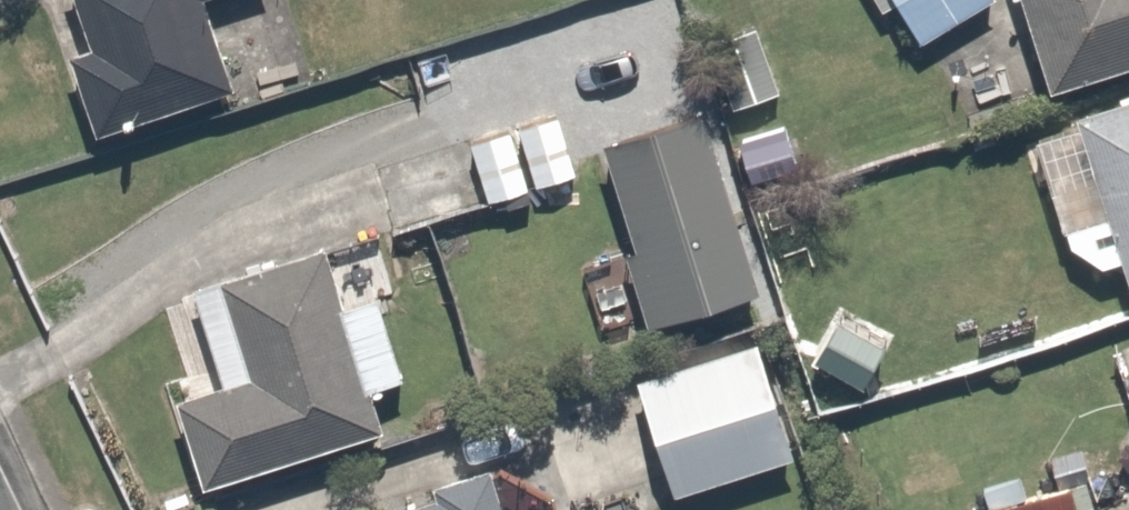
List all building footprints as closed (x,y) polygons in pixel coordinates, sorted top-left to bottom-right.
[(88,44),(67,52),(92,132),(232,87),(203,0),(73,0),(88,44)] [(919,40),(988,0),(894,0),(919,40)] [(1047,89),(1128,63),(1128,0),(1020,0),(1047,89)] [(732,98),(769,87),(753,34),(715,46),(732,98)] [(465,61),(455,38),(424,51),(434,74),(465,61)] [(1072,113),(1076,124),(1030,138),(1061,231),(1106,216),(1128,290),(1128,95),(1072,113)] [(573,177),(549,105),(367,164),(391,236),(573,177)] [(644,323),(756,289),(698,110),(599,140),(632,248),(622,252),(644,323)] [(749,178),(799,162),(787,125),(737,141),(749,178)] [(342,305),(323,245),(190,286),(220,385),(174,399),(198,484),(380,427),(367,389),(402,377),(375,297),(342,305)] [(907,383),(886,324),(837,342),(858,400),(907,383)] [(670,494),(791,456),(754,341),(632,380),(670,494)] [(486,464),(430,483),(433,496),(385,509),(501,509),(486,464)] [(1068,488),(998,507),(999,509),(1074,509),(1068,488)]
